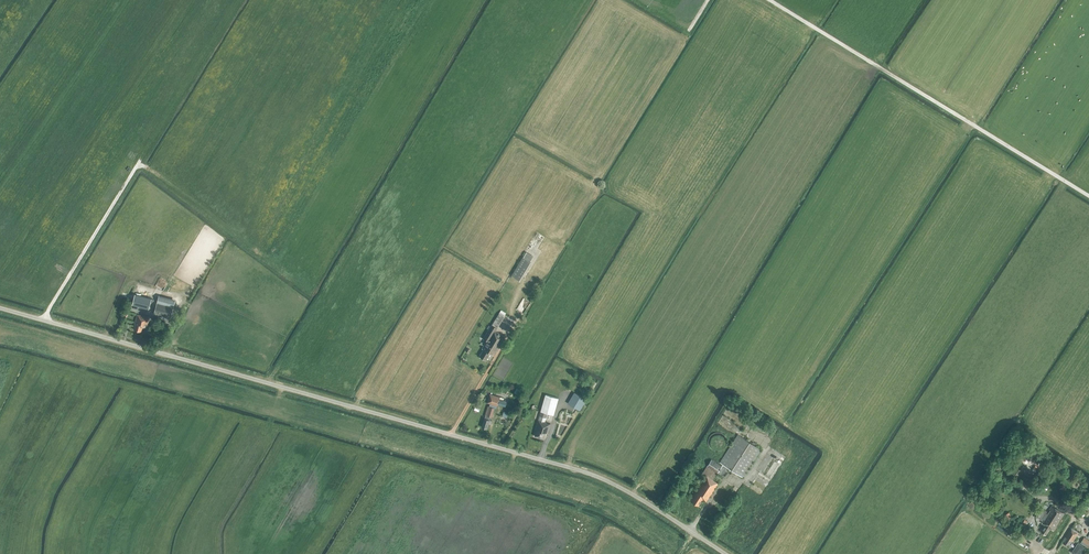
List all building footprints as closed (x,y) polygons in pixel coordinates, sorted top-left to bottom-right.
[(530,261),(533,256),(527,252),(524,257),(523,257),(511,276),(520,281),(532,262),(530,261)] [(135,294),(132,305),(149,309),(151,298),(135,294)] [(171,319),(174,307),(157,303),(154,315),(171,319)] [(497,328),(500,322),(504,316),(499,313),(496,319),(492,325),(483,339),(487,341),(482,348),(484,349),(479,356),(486,360),(492,351),(495,353),(505,337),(495,331),(497,328)] [(147,327),(149,318),(137,314),(135,323),(136,323),(134,330),(141,332),(143,326),(147,327)] [(553,416),(556,407),(558,398),(536,392),(532,404),(542,407),(541,411),(538,420),(535,430),(536,430),(534,436),(543,438),(545,432),(548,433),(551,424),(546,423),(546,422),(545,422),(547,414),(553,416)] [(579,411),(586,400),(574,393),(567,404),(579,411)] [(505,406),(507,401),(503,400),(504,398),(500,397),(490,394),(487,403),(490,404),(489,406),(488,406),(485,415),(485,418),(484,418),(482,427),(487,429),(488,424),(491,424),(492,420),(490,420),(491,417),(492,417),(494,408),(496,409),(498,404),(505,406)] [(768,437),(774,428),(760,419),(754,428),(768,437)] [(743,477),(761,449),(738,434),(720,462),(722,464),(721,466),(711,459),(702,473),(706,475),(693,495),(694,495),(690,500),(698,506),(703,499),(706,501),(718,483),(713,480),(717,473),(723,477),(729,468),(743,477)] [(764,491),(782,463),(770,455),(752,483),(764,491)] [(1027,468),(1020,462),(1011,473),(1018,478),(1027,468)] [(1041,523),(1044,524),(1041,529),(1041,530),(1040,532),(1045,535),(1049,528),(1053,530),(1064,513),(1052,506),(1041,523)] [(1036,516),(1042,520),(1046,513),(1040,509),(1036,516)] [(1073,542),(1079,533),(1071,528),(1063,540),(1065,541),(1064,543),(1068,545),(1069,544),(1070,545),(1072,541),(1073,542)] [(1088,547),(1088,540),(1084,537),(1080,543),(1088,548),(1088,547)] [(1072,553),(1074,553),(1080,553),(1084,547),(1078,543),(1072,553)]
